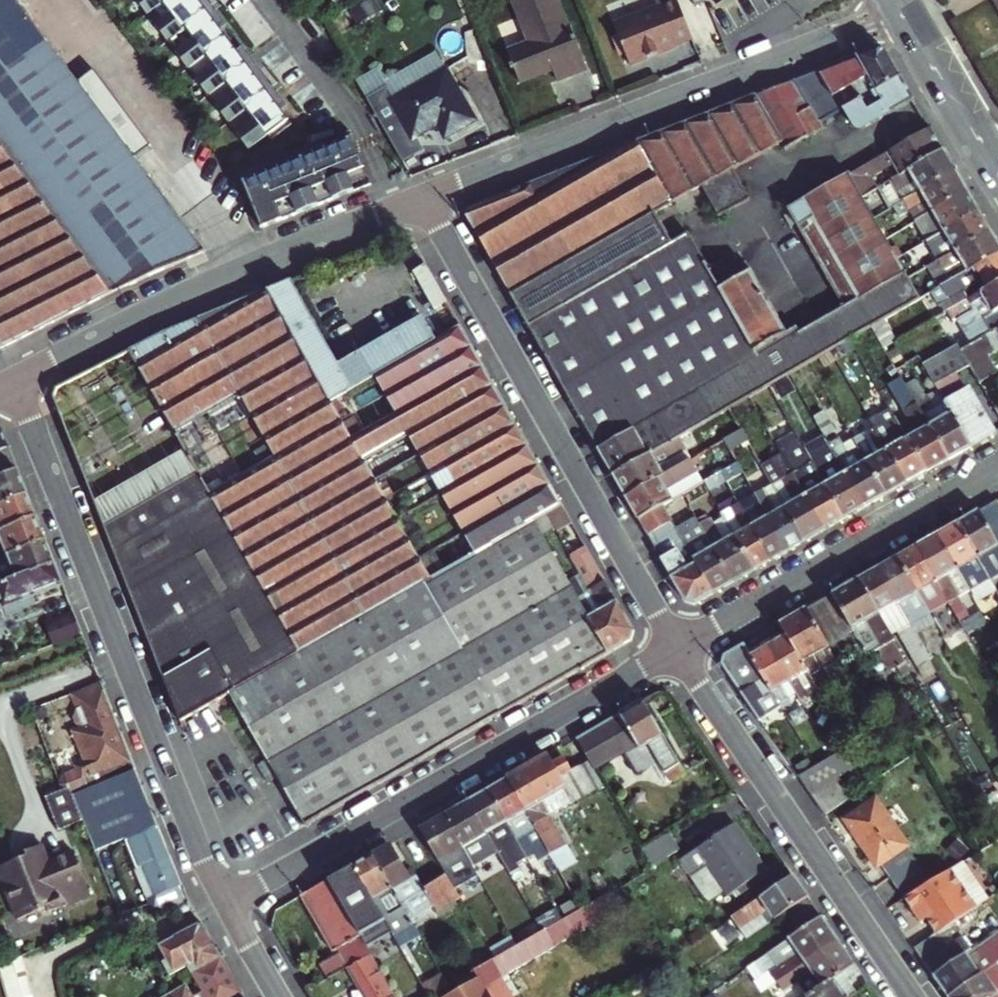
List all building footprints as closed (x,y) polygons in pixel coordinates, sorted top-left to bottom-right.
[(3,349),(95,303),(207,254),(40,33),(16,0),(15,0),(0,0),(0,342),(3,349)] [(33,0),(16,0),(40,33),(51,24),(33,0)] [(200,0),(126,0),(245,158),(293,122),(200,0)] [(554,69),(553,65),(561,63),(567,79),(587,71),(572,27),(567,28),(557,0),(514,0),(530,45),(508,53),(519,82),(551,70),(554,69)] [(611,24),(627,67),(674,49),(672,44),(690,38),(678,4),(676,0),(654,0),(657,7),(611,24)] [(900,79),(885,52),(876,51),(793,83),(816,125),(840,112),(861,100),(856,93),(834,104),(831,99),(867,80),(874,93),(900,79)] [(553,65),(554,69),(551,70),(556,83),(567,79),(561,63),(553,65)] [(446,67),(389,98),(410,136),(437,122),(445,135),(474,119),(446,67)] [(840,112),(851,130),(862,131),(913,101),(900,79),(874,93),(861,100),(840,112)] [(816,125),(793,83),(465,210),(613,475),(680,437),(729,409),(733,406),(750,397),(770,386),(790,374),(810,363),(830,352),(850,341),(873,328),(921,301),(910,282),(904,272),(897,260),(885,240),(873,221),(867,211),(861,199),(853,187),(848,178),(787,214),(845,311),(819,327),(815,320),(803,327),(807,333),(784,347),(740,270),(720,281),(714,271),(699,278),(662,213),(681,202),(694,223),(703,218),(708,225),(739,208),(723,177),(767,151),(771,157),(813,133),(810,127),(816,125)] [(350,129),(239,171),(262,228),(372,185),(350,129)] [(899,177),(943,152),(930,130),(848,178),(853,187),(881,170),(891,162),(899,177)] [(904,203),(955,173),(943,152),(899,177),(861,199),(867,211),(899,193),(904,203)] [(916,222),(967,193),(955,173),(904,203),(916,222)] [(928,243),(979,214),(967,193),(916,222),(928,243)] [(940,264),(990,234),(979,214),(928,243),(940,264)] [(997,257),(997,247),(990,234),(940,264),(949,278),(942,282),(945,287),(997,257)] [(963,293),(968,302),(997,285),(997,257),(945,287),(933,294),(940,306),(963,293)] [(921,262),(904,272),(910,282),(927,272),(921,262)] [(413,271),(415,274),(425,292),(435,309),(437,308),(448,302),(426,263),(413,271)] [(292,280),(268,290),(328,399),(357,383),(345,358),(344,357),(337,360),(292,280)] [(979,342),(995,333),(997,331),(997,285),(968,302),(941,317),(953,340),(963,334),(971,347),(979,342)] [(328,399),(268,290),(200,320),(279,459),(212,496),(301,653),(423,583),(430,579),(411,547),(391,510),(380,491),(370,473),(359,454),(349,436),(328,399)] [(423,315),(345,358),(357,383),(372,375),(435,339),(423,315)] [(241,395),(200,320),(163,333),(209,413),(241,395)] [(483,366),(461,325),(435,339),(372,375),(393,413),(483,366)] [(209,413),(163,333),(130,351),(175,430),(209,413)] [(979,342),(971,347),(961,352),(979,383),(997,373),(979,342)] [(959,348),(924,369),(945,406),(969,449),(996,434),(971,392),(981,386),(979,383),(961,352),(959,348)] [(179,723),(231,693),(301,653),(212,496),(175,430),(130,351),(57,387),(53,397),(179,723)] [(506,405),(483,366),(393,413),(349,436),(359,454),(407,430),(417,449),(432,442),(506,405)] [(917,382),(906,388),(915,404),(948,461),(969,449),(945,406),(935,413),(917,382)] [(876,417),(868,401),(860,405),(869,421),(876,417)] [(948,461),(915,404),(892,417),(924,475),(948,461)] [(517,425),(506,405),(432,442),(443,461),(517,425)] [(737,413),(733,406),(729,409),(732,416),(737,413)] [(879,419),(881,424),(873,428),(905,485),(924,475),(892,417),(890,413),(879,419)] [(527,445),(517,425),(443,461),(454,480),(527,445)] [(0,429),(0,448),(9,444),(3,428),(0,429)] [(905,485),(873,428),(852,440),(883,497),(905,485)] [(732,453),(748,445),(742,433),(726,442),(732,453)] [(833,434),(825,438),(833,451),(864,508),(883,497),(852,440),(840,447),(833,434)] [(659,467),(688,451),(680,437),(613,475),(626,498),(664,477),(659,467)] [(789,441),(777,447),(792,474),(823,531),(843,520),(812,463),(804,467),(789,441)] [(27,491),(19,469),(9,444),(0,448),(0,501),(27,491)] [(550,485),(527,445),(454,480),(476,519),(550,485)] [(833,451),(818,460),(812,463),(843,520),(864,508),(833,451)] [(708,469),(701,456),(664,477),(626,498),(639,521),(664,508),(673,502),(683,497),(705,484),(700,474),(708,469)] [(744,476),(739,466),(722,475),(728,485),(744,476)] [(792,474),(770,486),(778,500),(801,544),(823,531),(792,474)] [(728,485),(722,475),(705,484),(711,495),(728,485)] [(713,497),(711,495),(705,484),(683,497),(691,510),(713,497)] [(562,505),(550,485),(476,519),(461,526),(475,553),(493,544),(534,521),(547,513),(562,505)] [(27,491),(0,501),(0,529),(37,515),(27,491)] [(764,500),(762,495),(756,498),(785,553),(801,544),(778,500),(771,504),(767,498),(764,500)] [(746,504),(749,509),(743,512),(770,561),(785,553),(756,498),(746,504)] [(996,501),(978,511),(997,547),(997,505),(996,501)] [(682,518),(673,502),(664,508),(672,522),(682,518)] [(547,513),(558,533),(573,525),(562,505),(547,513)] [(734,517),(727,522),(735,537),(754,570),(770,561),(743,512),(740,507),(731,512),(734,517)] [(672,522),(664,508),(639,521),(684,603),(694,604),(713,593),(697,565),(690,568),(679,549),(675,550),(668,536),(678,532),(672,522)] [(978,511),(955,524),(988,582),(991,587),(997,583),(997,548),(997,547),(978,511)] [(47,539),(37,515),(0,529),(0,556),(47,539)] [(709,527),(703,531),(714,549),(733,582),(754,570),(735,537),(726,542),(713,519),(707,523),(709,527)] [(500,715),(607,654),(577,599),(534,521),(493,544),(475,553),(430,579),(423,583),(500,715)] [(703,531),(709,527),(707,523),(700,527),(703,531)] [(988,582),(955,524),(934,536),(967,594),(988,582)] [(692,531),(681,537),(697,565),(713,593),(733,582),(714,549),(705,554),(692,531)] [(967,594),(934,536),(914,548),(948,605),(967,594)] [(56,563),(47,539),(0,556),(0,583),(56,563)] [(948,605),(914,548),(896,558),(930,616),(938,611),(953,637),(963,631),(948,605)] [(588,551),(573,559),(592,592),(622,645),(628,642),(633,632),(588,551)] [(930,616),(896,558),(875,570),(909,627),(930,616)] [(3,605),(5,614),(25,607),(22,598),(64,583),(56,563),(0,583),(0,606),(3,605)] [(909,627),(875,570),(856,581),(890,638),(899,633),(912,656),(922,649),(909,627)] [(890,638),(856,581),(804,610),(839,671),(840,673),(893,643),(890,638)] [(303,827),(500,715),(423,583),(301,653),(231,693),(303,827)] [(622,645),(592,592),(577,599),(607,654),(622,645)] [(804,610),(778,625),(784,635),(809,680),(824,670),(828,678),(839,671),(804,610)] [(84,633),(76,613),(51,622),(58,642),(84,633)] [(809,680),(784,635),(766,646),(789,685),(799,704),(817,694),(809,680)] [(743,645),(723,656),(721,666),(760,723),(782,710),(750,655),(743,645)] [(789,685),(766,646),(750,655),(782,710),(790,705),(782,689),(789,685)] [(138,767),(103,680),(72,693),(83,723),(72,727),(83,758),(73,762),(77,771),(58,779),(61,787),(65,797),(72,794),(90,786),(107,780),(138,767)] [(590,763),(593,767),(618,754),(636,773),(652,764),(659,760),(669,779),(684,771),(642,701),(576,738),(590,763)] [(551,763),(547,755),(507,777),(546,844),(558,865),(573,855),(550,815),(584,796),(571,774),(590,763),(576,738),(566,744),(571,752),(551,763)] [(815,767),(797,777),(809,795),(836,780),(858,768),(848,750),(830,759),(815,767)] [(669,779),(659,760),(652,764),(663,783),(669,779)] [(161,827),(138,767),(107,780),(130,838),(161,827)] [(546,844),(507,777),(488,788),(507,822),(515,817),(534,850),(546,844)] [(847,800),(836,780),(809,795),(823,816),(847,800)] [(102,815),(90,786),(72,794),(84,822),(102,815)] [(61,787),(43,795),(59,832),(84,822),(72,794),(65,797),(61,787)] [(507,822),(488,788),(468,799),(487,834),(497,851),(505,847),(495,829),(507,822)] [(920,860),(877,797),(843,820),(875,867),(880,864),(891,881),(920,860)] [(487,834),(468,799),(444,813),(473,865),(478,863),(468,845),(487,834)] [(473,865),(444,813),(419,827),(439,861),(455,851),(465,870),(473,865)] [(676,859),(688,877),(708,865),(727,894),(765,869),(733,822),(676,859)] [(125,842),(136,866),(141,864),(152,893),(143,896),(146,904),(149,914),(166,907),(178,906),(179,906),(190,898),(161,827),(130,838),(126,839),(125,842)] [(677,849),(667,834),(643,849),(652,865),(677,849)] [(408,878),(389,844),(370,854),(408,918),(431,905),(421,887),(414,874),(408,878)] [(95,897),(76,852),(52,862),(45,846),(28,854),(29,858),(0,871),(0,874),(22,924),(52,910),(55,914),(95,897)] [(408,918),(370,854),(353,864),(380,914),(390,931),(401,924),(407,935),(415,931),(408,918)] [(920,860),(891,881),(904,898),(935,880),(920,860)] [(380,914),(353,864),(327,879),(356,928),(380,914)] [(935,880),(904,898),(921,925),(926,921),(936,936),(939,934),(977,909),(951,870),(935,880)] [(459,896),(446,873),(421,887),(431,905),(434,910),(438,908),(436,903),(448,897),(451,901),(459,896)] [(782,913),(807,896),(792,874),(730,917),(740,930),(744,927),(750,935),(782,913)] [(356,928),(327,879),(299,895),(330,949),(337,946),(340,951),(320,963),(327,977),(347,966),(370,952),(356,928)] [(599,898),(591,886),(575,896),(582,908),(599,898)] [(555,948),(553,946),(618,908),(610,892),(599,898),(582,908),(560,920),(542,931),(517,945),(494,958),(473,970),(478,979),(449,996),(488,996),(484,989),(555,948)] [(796,933),(821,916),(807,896),(782,913),(796,933)] [(182,914),(194,907),(190,898),(179,906),(178,906),(182,914)] [(760,976),(768,988),(776,982),(837,940),(821,916),(796,933),(788,939),(796,951),(760,976)] [(163,948),(162,949),(178,976),(193,968),(196,973),(223,959),(204,925),(163,948)] [(933,976),(947,996),(949,996),(980,977),(991,969),(997,965),(997,933),(990,938),(971,951),(933,976)] [(924,963),(949,948),(939,934),(936,936),(915,950),(924,963)] [(949,948),(924,963),(933,976),(971,951),(963,938),(949,948)] [(821,987),(854,964),(837,940),(776,982),(784,994),(813,976),(821,987)] [(465,964),(469,972),(473,970),(494,958),(489,950),(465,964)] [(0,960),(0,970),(24,963),(21,952),(0,960)] [(370,952),(347,966),(365,996),(396,996),(370,952)] [(223,959),(196,973),(208,994),(203,996),(232,996),(242,991),(223,959)] [(28,976),(24,963),(0,970),(0,980),(1,984),(28,976)] [(853,993),(846,983),(860,973),(854,964),(821,987),(806,996),(847,996),(853,993)] [(991,969),(980,977),(949,996),(997,996),(997,965),(991,969)] [(5,995),(31,988),(28,976),(1,984),(5,995)] [(31,988),(5,995),(5,996),(34,996),(31,988)]
